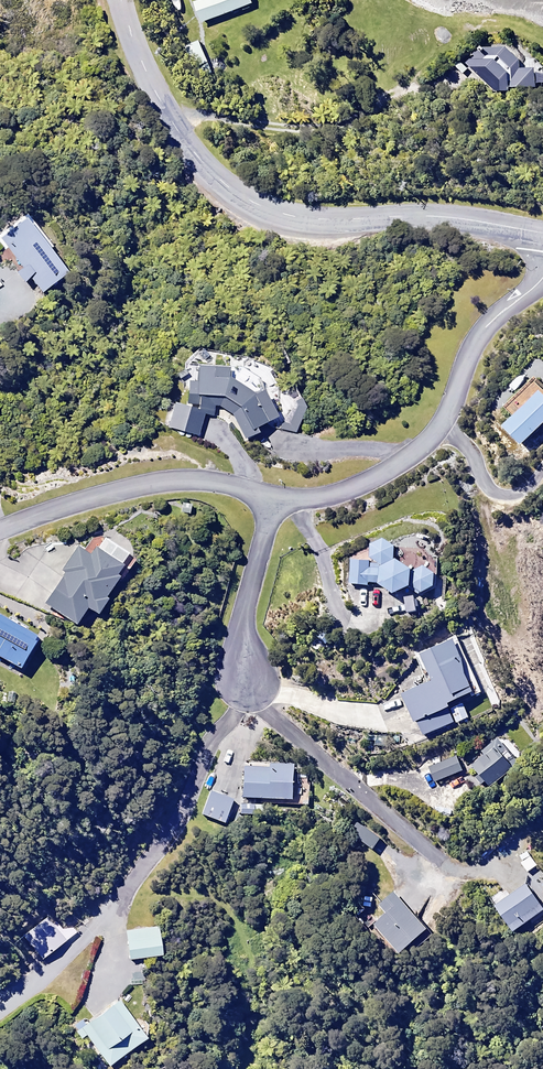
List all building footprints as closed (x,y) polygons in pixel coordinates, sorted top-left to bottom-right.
[(200,22),(251,4),(250,0),(193,0),(200,22)] [(511,49),(472,50),(473,58),(470,58),(470,65),(492,88),(534,87),(533,69),(521,69),(520,64),(511,49)] [(68,272),(28,217),(1,237),(42,292),(68,272)] [(235,423),(245,441),(259,430),(258,428),(267,422),(278,418),(266,390),(259,391),(235,379),(238,370),(200,365),(197,382),(191,381),(187,405),(174,403),(170,428),(200,432),(203,412),(214,414),(215,407),(232,412),(237,422),(235,423)] [(542,424),(542,389),(535,381),(507,407),(515,416),(504,426),(521,444),(542,424)] [(315,449),(296,449),(296,459),(315,458),(315,449)] [(84,551),(78,547),(62,571),(66,574),(46,602),(76,623),(88,606),(97,613),(133,561),(95,535),(84,551)] [(369,558),(350,557),(348,584),(379,584),(379,587),(392,594),(409,588),(419,594),(433,587),(434,573),(424,565),(411,569),(397,559),(393,559),(394,545),(380,536),(370,535),(369,558)] [(0,615),(0,657),(20,669),(39,637),(0,615)] [(467,716),(460,699),(474,693),(476,697),(482,694),(469,666),(464,669),(452,640),(417,656),(429,683),(403,695),(415,721),(417,720),(424,736),(467,716)] [(12,690),(2,690),(2,706),(11,707),(12,690)] [(468,762),(478,773),(473,778),(480,785),(485,781),(490,787),(512,767),(491,743),(468,762)] [(461,770),(454,754),(428,765),(435,782),(461,770)] [(293,799),(294,765),(272,765),(272,767),(243,766),(242,798),(293,799)] [(233,799),(210,792),(203,817),(226,823),(233,799)] [(255,804),(238,803),(238,816),(255,816),(255,804)] [(536,865),(530,855),(520,862),(526,872),(536,865)] [(542,909),(525,884),(494,906),(511,931),(542,909)] [(425,929),(393,891),(366,915),(398,952),(425,929)] [(49,911),(27,929),(41,946),(63,928),(49,911)] [(163,956),(160,927),(126,931),(129,960),(163,956)] [(147,1038),(120,1001),(83,1028),(110,1065),(147,1038)]
